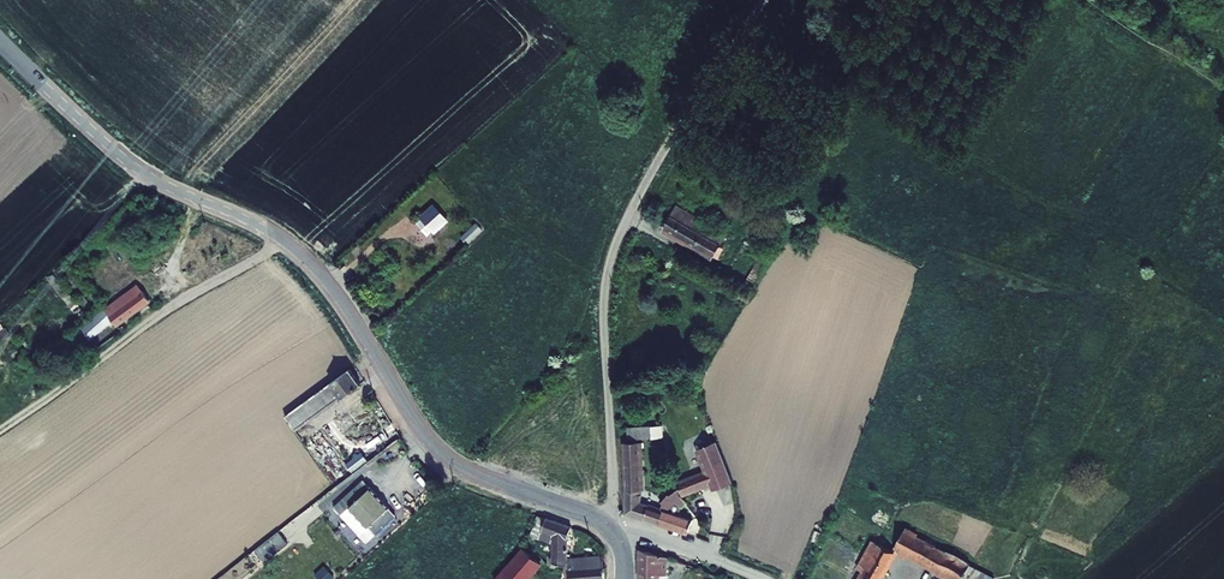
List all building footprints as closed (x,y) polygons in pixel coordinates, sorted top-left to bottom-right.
[(451,220),(438,205),(426,216),(440,231),(451,220)] [(724,233),(680,207),(669,227),(721,258),(724,253),(721,251),(724,245),(719,242),(724,233)] [(486,230),(478,223),(465,235),(472,243),(486,230)] [(150,302),(138,287),(107,312),(110,316),(107,318),(110,322),(113,320),(119,328),(150,302)] [(351,366),(300,402),(286,412),(296,426),(341,395),(362,380),(351,366)] [(654,437),(653,430),(630,432),(631,439),(650,437),(654,437)] [(316,431),(301,441),(332,490),(336,486),(346,479),(316,431)] [(705,462),(680,469),(686,488),(708,482),(726,477),(714,436),(699,440),(705,462)] [(641,441),(626,443),(627,485),(641,484),(641,459),(641,444),(641,441)] [(360,450),(346,462),(353,470),(367,459),(360,450)] [(726,477),(708,482),(710,487),(727,482),(726,477)] [(641,502),(641,484),(627,485),(629,513),(663,525),(666,511),(641,502)] [(372,489),(351,505),(367,526),(389,510),(372,489)] [(666,511),(663,525),(689,533),(693,520),(672,513),(681,500),(683,499),(689,508),(694,506),(684,489),(673,492),(676,500),(666,511)] [(866,513),(854,506),(848,517),(860,524),(866,513)] [(572,524),(551,517),(550,519),(544,535),(553,539),(556,533),(558,534),(559,565),(562,565),(562,562),(570,562),(569,558),(569,543),(576,526),(572,524)] [(956,577),(959,578),(960,578),(971,561),(907,524),(896,542),(903,546),(901,549),(904,551),(906,548),(935,565),(933,568),(942,572),(938,578),(955,578),(956,577)] [(280,530),(261,545),(271,556),(289,541),(280,530)] [(871,538),(860,568),(865,570),(861,578),(884,578),(895,546),(871,538)] [(530,547),(505,578),(533,578),(547,561),(530,547)] [(643,549),(641,578),(670,578),(671,557),(643,549)] [(571,558),(573,576),(569,576),(570,578),(608,578),(607,561),(606,554),(571,558)] [(971,561),(960,578),(993,578),(995,576),(971,561)] [(320,578),(332,578),(335,575),(323,567),(316,576),(320,578)] [(237,578),(253,578),(257,576),(251,568),(237,578)]
